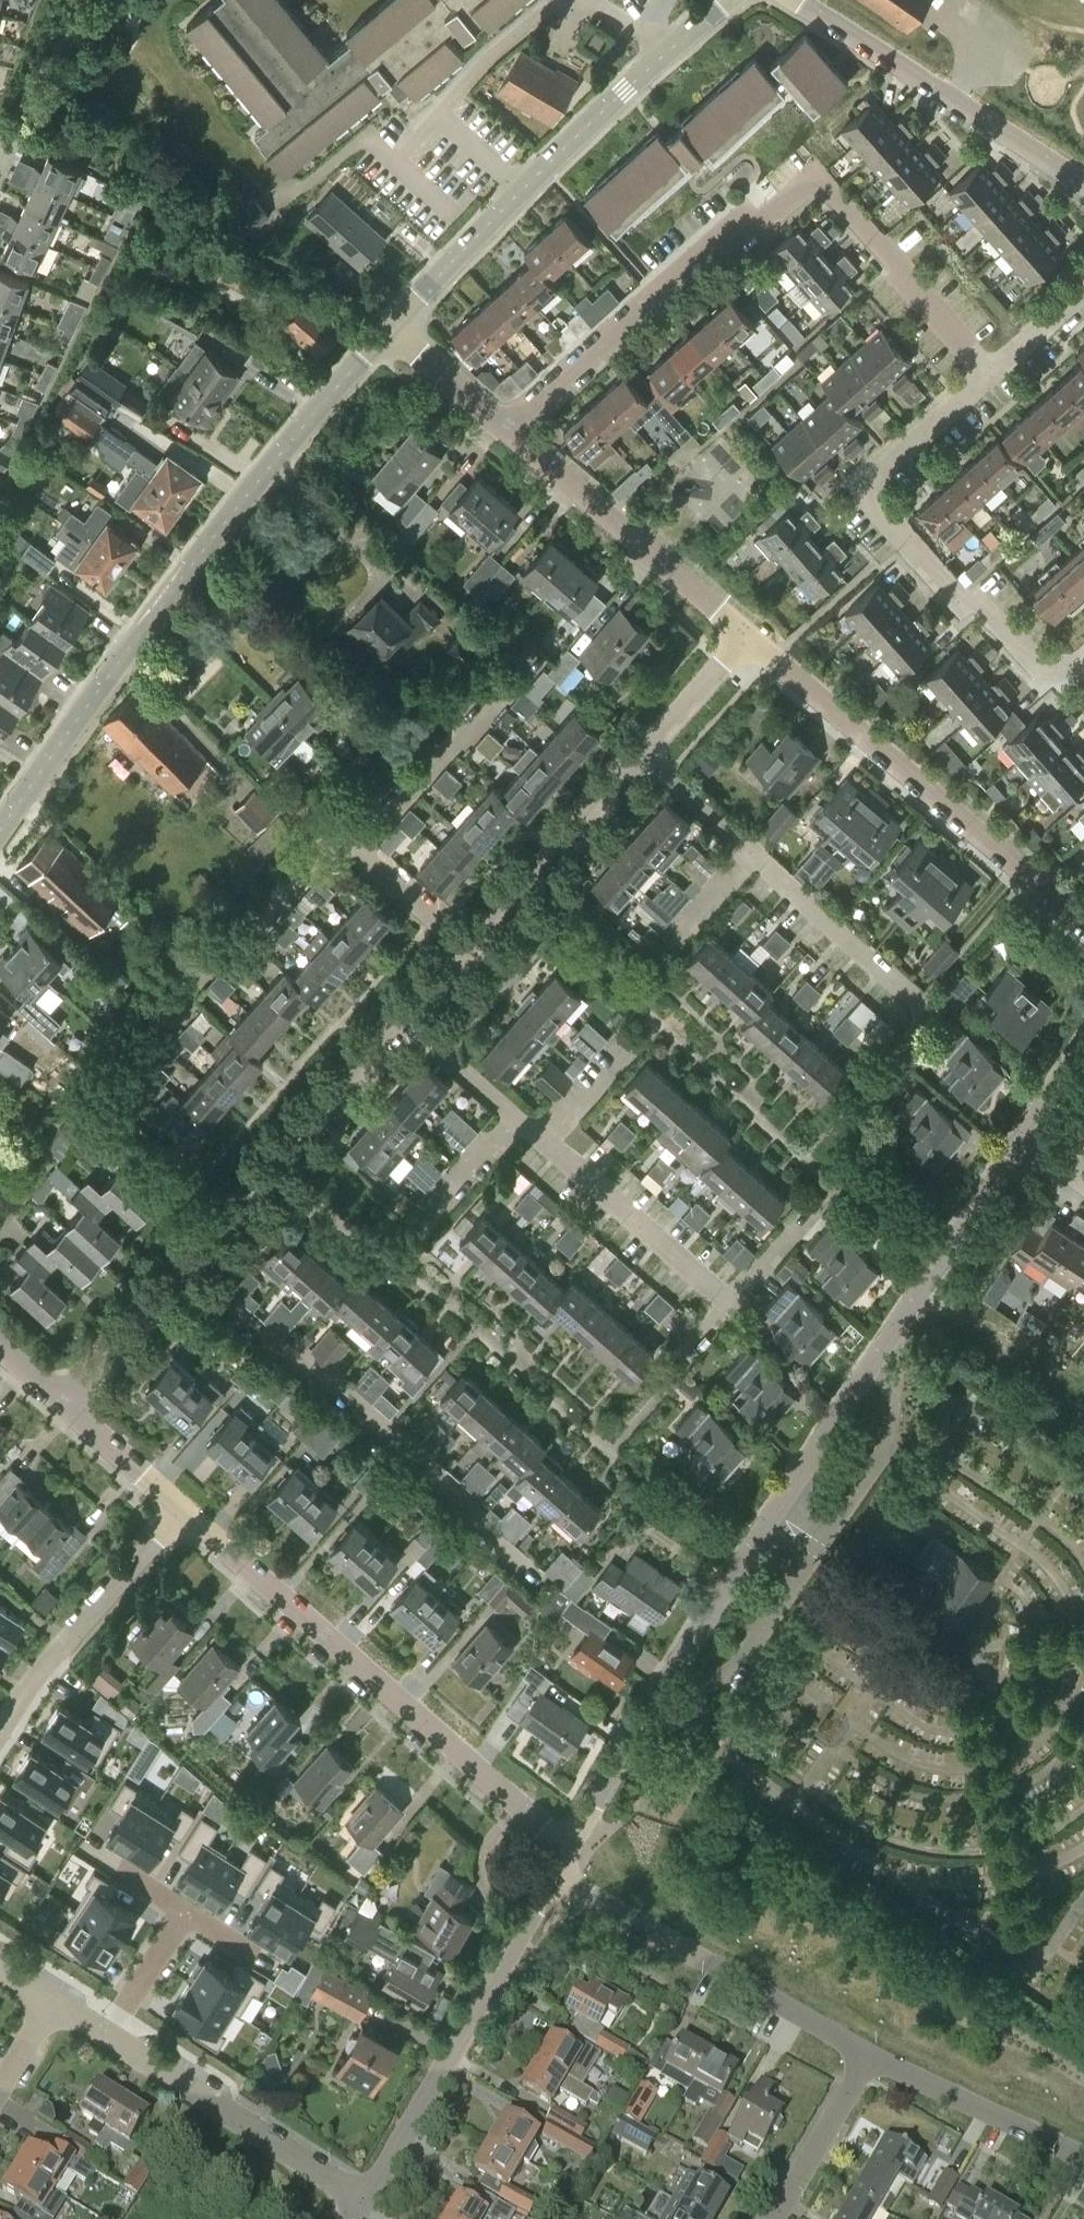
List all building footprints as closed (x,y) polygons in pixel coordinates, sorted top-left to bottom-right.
[(371,13),(371,12),(370,13),(370,14),(348,32),(346,33),(351,39),(328,58),(327,57),(328,56),(326,55),(308,32),(307,31),(289,9),(282,0),(217,0),(186,25),(188,26),(206,49),(207,49),(245,96),(246,96),(267,122),(254,132),(260,139),(259,140),(285,171),(286,169),(379,93),(381,92),(377,87),(382,83),(384,82),(391,76),(392,77),(393,75),(398,71),(413,90),(416,93),(417,92),(416,91),(438,73),(439,73),(440,72),(462,54),(463,53),(447,33),(457,24),(464,32),(477,22),(476,21),(484,14),(489,20),(491,19),(490,19),(512,1),(513,1),(514,0),(387,0),(371,13)] [(930,0),(863,0),(908,32),(930,0)] [(599,47),(605,37),(595,30),(589,40),(599,47)] [(792,88),(826,58),(806,34),(805,33),(770,64),(792,88)] [(555,72),(520,51),(497,91),(523,107),(553,124),(578,81),(557,69),(555,72)] [(761,113),(785,91),(754,57),(753,58),(730,79),(761,113)] [(847,81),(826,58),(792,88),(813,112),(848,81),(847,80),(847,81)] [(391,76),(384,82),(399,101),(413,90),(398,71),(393,75),(392,77),(391,76)] [(737,134),(761,113),(730,79),(707,99),(737,134)] [(855,144),(887,116),(874,100),(878,96),(873,90),(864,98),(869,104),(841,129),(855,144)] [(737,134),(707,99),(684,120),(683,120),(682,120),(684,123),(707,148),(713,155),(737,134)] [(905,126),(913,120),(907,113),(899,120),(905,126)] [(868,159),(900,131),(887,116),(855,144),(868,159)] [(911,132),(918,126),(913,120),(905,126),(911,132)] [(688,166),(707,148),(684,123),(663,139),(688,166)] [(881,174),(913,145),(900,131),(868,159),(881,174)] [(664,188),(688,166),(663,139),(657,132),(656,133),(633,154),(664,188)] [(931,155),(939,148),(934,143),(926,150),(931,155)] [(894,189),(926,160),(913,145),(881,174),(894,189)] [(937,162),(945,155),(939,148),(931,155),(937,162)] [(81,169),(49,153),(42,168),(35,165),(30,176),(69,194),(81,169)] [(640,209),(664,188),(633,154),(610,174),(640,209)] [(907,204),(940,175),(926,160),(894,189),(907,204)] [(999,174),(1007,167),(1002,160),(994,167),(999,174)] [(962,207),(994,178),(981,163),(949,192),(962,207)] [(1005,180),(1013,173),(1007,167),(999,174),(1005,180)] [(640,209),(610,174),(587,195),(586,194),(585,195),(616,230),(640,209)] [(58,218),(69,194),(30,176),(26,184),(33,188),(26,203),(58,218)] [(975,221),(1007,193),(994,178),(962,207),(975,221)] [(360,266),(386,239),(332,190),(307,218),(360,266)] [(1025,203),(1033,196),(1027,190),(1020,197),(1025,203)] [(988,236),(1020,207),(1007,193),(975,221),(988,236)] [(1031,209),(1039,202),(1033,196),(1025,203),(1031,209)] [(243,234),(267,214),(253,197),(229,217),(243,234)] [(58,218),(26,203),(20,216),(14,213),(8,225),(46,243),(58,218)] [(129,222),(135,210),(126,205),(120,218),(129,222)] [(1002,250),(1033,222),(1020,207),(988,236),(1002,250)] [(568,258),(588,240),(565,214),(545,232),(568,258)] [(119,243),(129,222),(120,218),(114,229),(109,227),(105,236),(119,243)] [(1051,232),(1059,225),(1054,219),(1046,226),(1051,232)] [(785,266),(825,230),(818,222),(806,234),(799,226),(771,251),(785,266)] [(1015,265),(1046,236),(1033,222),(1002,250),(1015,265)] [(34,267),(46,243),(8,225),(4,234),(10,237),(3,252),(17,259),(34,267)] [(1057,239),(1065,232),(1059,225),(1051,232),(1057,239)] [(798,281),(826,256),(819,249),(832,237),(825,230),(785,266),(798,281)] [(548,275),(568,258),(545,232),(524,250),(533,260),(548,275)] [(113,255),(117,246),(92,234),(89,242),(103,249),(103,250),(113,255)] [(174,247),(152,235),(138,260),(175,280),(193,247),(179,239),(174,247)] [(1028,280),(1060,251),(1046,236),(1015,265),(1028,280)] [(811,296),(852,259),(845,252),(832,263),(826,256),(798,281),(811,296)] [(105,271),(111,258),(102,254),(96,266),(95,266),(105,271)] [(230,254),(219,277),(248,290),(258,268),(230,254)] [(825,311),(852,286),(846,279),(859,267),(852,259),(811,296),(825,311)] [(537,303),(557,285),(548,276),(548,275),(533,260),(514,277),(537,303)] [(89,279),(85,277),(76,295),(91,301),(98,283),(105,271),(95,266),(89,279)] [(28,281),(0,271),(0,300),(19,307),(28,281)] [(293,297),(298,286),(278,277),(273,288),(293,297)] [(517,321),(537,303),(514,277),(493,295),(517,321)] [(765,285),(753,296),(764,308),(776,297),(765,285)] [(612,307),(620,300),(609,287),(601,294),(612,307)] [(587,294),(574,306),(580,313),(591,326),(612,307),(601,294),(593,301),(587,294)] [(496,339),(517,321),(493,295),(473,313),(496,339)] [(323,349),(333,338),(330,336),(339,325),(306,297),(285,320),(318,349),(320,346),(323,349)] [(734,341),(755,323),(732,297),(711,315),(734,341)] [(19,307),(0,300),(0,329),(10,332),(19,307)] [(195,338),(204,323),(163,300),(154,316),(195,338)] [(742,308),(755,323),(762,316),(749,302),(742,308)] [(115,322),(117,317),(115,311),(106,307),(101,316),(115,322)] [(75,328),(81,316),(72,312),(66,324),(75,328)] [(552,321),(560,330),(572,342),(591,326),(580,313),(579,314),(578,312),(568,321),(569,323),(568,323),(565,319),(558,316),(552,321)] [(469,367),(478,360),(476,357),(496,339),(473,313),(453,331),(461,341),(452,348),(469,367)] [(714,359),(734,341),(711,315),(691,333),(714,359)] [(845,320),(840,315),(826,327),(834,335),(837,332),(835,329),(836,328),(845,338),(855,329),(846,319),(845,320)] [(69,341),(75,328),(66,324),(60,337),(69,341)] [(895,373),(910,360),(882,327),(867,341),(895,373)] [(799,328),(789,337),(796,345),(806,336),(799,328)] [(10,332),(0,329),(0,358),(10,332)] [(548,348),(542,352),(550,361),(572,342),(560,330),(544,344),(548,348)] [(694,377),(714,359),(691,333),(670,351),(694,377)] [(819,333),(812,339),(818,346),(821,350),(829,343),(819,333)] [(197,340),(179,365),(189,372),(218,394),(223,387),(229,391),(241,375),(235,370),(236,369),(202,344),(197,340)] [(881,386),(895,373),(867,341),(852,354),(881,386)] [(670,410),(680,402),(673,395),(694,377),(670,351),(650,369),(666,386),(656,394),(670,410)] [(866,399),(881,386),(852,354),(837,367),(866,399)] [(531,378),(539,371),(528,358),(520,365),(531,378)] [(51,377),(57,365),(48,360),(42,373),(44,373),(51,377)] [(1081,364),(1062,381),(1083,407),(1083,367),(1081,364)] [(179,365),(157,395),(171,406),(177,398),(207,420),(218,406),(212,402),(218,394),(189,372),(179,365)] [(491,370),(482,370),(477,374),(501,395),(502,396),(504,397),(507,397),(509,396),(511,396),(510,395),(518,388),(519,389),(531,378),(520,365),(501,382),(491,370)] [(771,382),(781,373),(774,366),(764,374),(771,382)] [(866,399),(837,367),(823,380),(851,412),(859,406),(861,408),(864,410),(870,404),(866,399)] [(627,375),(625,374),(605,392),(628,418),(656,394),(634,369),(627,375)] [(44,390),(51,377),(44,373),(42,373),(35,386),(44,390)] [(907,386),(913,381),(905,373),(899,378),(907,386)] [(760,391),(771,382),(764,374),(754,384),(760,391)] [(161,463),(99,419),(112,402),(76,377),(53,410),(73,422),(96,440),(101,444),(100,445),(105,449),(102,453),(121,466),(127,457),(138,465),(152,475),(183,499),(189,491),(192,493),(202,479),(199,477),(200,475),(168,452),(161,463)] [(901,392),(907,386),(899,378),(893,384),(901,392)] [(847,437),(861,424),(851,413),(851,412),(823,380),(822,381),(832,392),(818,405),(847,437)] [(750,401),(757,394),(745,381),(738,387),(750,401)] [(1083,410),(1083,407),(1062,381),(1042,399),(1066,426),(1083,410)] [(148,403),(127,391),(119,386),(110,399),(119,405),(120,403),(140,416),(148,403)] [(608,437),(615,445),(616,444),(608,436),(628,418),(605,392),(584,411),(608,437)] [(878,412),(883,407),(876,399),(870,404),(878,412)] [(1046,444),(1066,426),(1042,399),(1022,416),(1046,444)] [(731,418),(741,409),(734,401),(724,410),(731,418)] [(762,404),(749,416),(756,424),(769,412),(762,404)] [(878,412),(870,404),(864,410),(872,418),(878,412)] [(833,450),(847,437),(818,405),(804,418),(833,450)] [(27,426),(33,414),(24,409),(18,421),(27,426)] [(720,427),(731,418),(724,410),(714,419),(720,427)] [(608,437),(584,411),(565,428),(595,462),(615,445),(608,437)] [(1042,454),(1038,450),(1046,444),(1022,416),(1002,434),(1034,470),(1045,461),(1045,456),(1044,454),(1042,454)] [(818,463),(833,450),(804,418),(789,431),(818,463)] [(20,439),(27,426),(18,421),(11,434),(20,439)] [(683,443),(692,435),(693,433),(687,426),(676,435),(683,443)] [(401,532),(428,501),(427,500),(427,499),(415,488),(443,456),(413,430),(375,475),(404,500),(395,511),(408,522),(400,531),(401,532)] [(803,477),(818,463),(789,431),(774,444),(803,477)] [(858,449),(863,445),(856,437),(851,442),(858,449)] [(1002,483),(1022,465),(998,438),(978,456),(1002,483)] [(852,455),(858,449),(851,442),(845,448),(852,455)] [(13,453),(0,446),(0,468),(4,470),(13,453)] [(982,500),(1002,483),(978,456),(958,473),(982,500)] [(644,477),(654,468),(647,460),(637,469),(644,477)] [(829,475),(835,469),(828,462),(822,467),(829,475)] [(1083,479),(1083,465),(1073,475),(1080,483),(1083,479)] [(822,481),(829,475),(822,467),(815,474),(822,481)] [(622,497),(644,477),(637,469),(614,490),(622,497)] [(963,517),(982,500),(958,473),(939,490),(963,517)] [(108,501),(115,491),(93,475),(86,485),(108,501)] [(174,520),(178,513),(176,509),(183,499),(152,475),(134,500),(166,523),(169,519),(174,520)] [(1070,492),(1080,483),(1073,475),(1063,484),(1070,492)] [(499,493),(479,476),(468,489),(458,481),(441,502),(450,510),(452,508),(471,525),(499,493)] [(963,517),(939,490),(919,508),(955,549),(975,531),(963,517)] [(497,551),(517,528),(508,521),(518,509),(499,493),(471,525),(491,541),(489,544),(497,551)] [(412,541),(438,510),(428,501),(401,532),(412,541)] [(126,530),(112,519),(115,514),(99,502),(85,521),(78,516),(71,526),(123,562),(129,552),(133,555),(140,545),(136,542),(138,540),(125,531),(126,530)] [(788,511),(781,504),(756,526),(763,533),(788,511)] [(1037,522),(1046,513),(1039,505),(1030,514),(1037,522)] [(775,550),(815,513),(809,506),(796,518),(789,510),(756,540),(769,556),(775,550)] [(1052,531),(1065,520),(1057,511),(1045,523),(1052,531)] [(788,565),(815,540),(809,533),(822,521),(815,513),(775,550),(788,565)] [(1025,532),(1037,522),(1030,514),(1018,524),(1025,532)] [(70,527),(64,522),(55,533),(66,541),(55,554),(74,568),(76,565),(93,577),(94,576),(106,585),(108,583),(111,585),(118,575),(115,573),(123,562),(71,526),(70,527)] [(1039,543),(1052,531),(1045,523),(1031,535),(1039,543)] [(15,535),(4,527),(0,534),(0,538),(9,544),(15,535)] [(801,579),(842,543),(835,535),(822,547),(815,540),(788,565),(801,579)] [(524,571),(547,591),(576,558),(568,550),(570,547),(560,538),(557,541),(553,537),(524,571)] [(997,555),(1007,546),(1000,539),(990,548),(997,555)] [(47,572),(56,560),(30,541),(21,553),(47,572)] [(815,595),(822,588),(842,570),(836,562),(848,551),(842,543),(801,579),(815,595)] [(1072,553),(1083,566),(1083,543),(1072,553)] [(987,564),(997,555),(990,548),(980,557),(987,564)] [(476,593),(482,586),(502,563),(489,552),(463,583),(472,590),(476,593)] [(1072,553),(1059,565),(1083,593),(1083,566),(1072,553)] [(585,565),(576,558),(547,591),(586,625),(601,607),(585,594),(600,577),(595,574),(598,571),(588,562),(585,565)] [(495,598),(515,574),(502,563),(482,586),(476,593),(485,602),(491,595),(495,598)] [(1083,599),(1083,593),(1059,565),(1046,577),(1074,608),(1083,599)] [(965,567),(957,574),(965,583),(973,576),(965,567)] [(1074,608),(1046,577),(1032,589),(1032,590),(1056,616),(1067,605),(1072,610),(1074,608)] [(897,593),(904,587),(899,581),(892,587),(897,593)] [(67,643),(82,622),(66,610),(74,599),(52,583),(43,596),(47,599),(32,620),(67,643)] [(860,626),(892,598),(878,583),(846,611),(860,626)] [(903,599),(910,593),(904,587),(897,593),(903,599)] [(403,617),(381,596),(358,619),(372,632),(367,637),(382,652),(397,637),(406,646),(427,626),(430,630),(441,619),(421,599),(403,617)] [(873,641),(905,612),(892,598),(860,626),(873,641)] [(923,622),(930,616),(925,610),(918,616),(923,622)] [(611,678),(649,634),(621,611),(584,655),(611,678)] [(886,656),(918,627),(905,612),(873,641),(886,656)] [(929,628),(936,622),(930,616),(923,622),(929,628)] [(32,620),(18,640),(4,630),(0,635),(0,646),(5,649),(4,649),(28,666),(36,654),(51,665),(67,643),(32,620)] [(900,671),(932,642),(918,627),(886,656),(900,671)] [(465,665),(482,649),(464,631),(447,647),(465,665)] [(976,659),(984,652),(979,646),(971,653),(976,659)] [(991,646),(984,652),(990,659),(997,652),(991,646)] [(570,688),(585,672),(576,664),(581,658),(569,648),(549,671),(556,677),(561,681),(570,688)] [(939,692),(972,663),(958,648),(926,677),(939,692)] [(36,688),(20,677),(28,666),(4,649),(0,656),(0,665),(0,697),(20,711),(36,688)] [(982,666),(990,659),(984,652),(976,659),(982,666)] [(952,707),(985,678),(972,663),(939,692),(952,707)] [(530,694),(536,700),(556,677),(549,671),(544,667),(534,678),(524,690),(530,694)] [(1002,688),(1010,681),(1005,676),(997,683),(1002,688)] [(333,711),(299,678),(287,690),(284,687),(271,700),(302,731),(315,719),(320,724),(333,711)] [(965,721),(998,692),(985,678),(952,707),(965,721)] [(887,692),(876,679),(865,688),(877,701),(887,692)] [(1010,681),(1002,688),(1008,695),(1016,688),(1010,681)] [(173,792),(207,757),(138,689),(103,724),(173,792)] [(534,710),(540,703),(536,700),(530,694),(524,690),(518,696),(534,710)] [(998,692),(965,721),(979,736),(995,722),(1003,731),(1020,717),(1011,708),(998,692)] [(527,718),(534,710),(518,696),(511,705),(527,718)] [(5,732),(20,711),(0,697),(0,728),(5,732)] [(282,762),(295,748),(290,743),(302,731),(271,700),(258,713),(261,716),(248,728),(282,762)] [(582,753),(601,732),(575,709),(556,730),(582,753)] [(1016,761),(1063,718),(1058,712),(1050,719),(1047,719),(1044,721),(1038,714),(1026,724),(1020,717),(1003,731),(1010,739),(1002,746),(1016,761)] [(1029,775),(1064,743),(1059,737),(1061,735),(1061,731),(1069,724),(1063,718),(1016,761),(1029,775)] [(822,755),(790,727),(773,746),(765,739),(748,758),(789,794),(822,755)] [(498,750),(504,744),(489,730),(483,737),(498,750)] [(564,773),(582,753),(556,730),(538,751),(564,773)] [(491,759),(498,750),(483,737),(476,745),(491,759)] [(1083,752),(1083,741),(1076,749),(1073,748),(1071,750),(1064,743),(1029,775),(1029,776),(1026,778),(1039,792),(1083,752)] [(709,772),(722,757),(711,748),(698,763),(709,772)] [(547,793),(564,773),(538,751),(521,770),(547,793)] [(956,751),(945,761),(957,773),(959,772),(966,765),(967,764),(956,751)] [(1083,791),(1083,752),(1039,792),(1053,807),(1075,787),(1081,794),(1083,791)] [(974,758),(966,765),(971,770),(979,763),(974,758)] [(456,788),(462,782),(447,768),(440,775),(456,788)] [(528,814),(547,793),(521,770),(502,791),(520,806),(528,814)] [(298,814),(316,797),(316,796),(294,773),(275,792),(298,814)] [(448,797),(456,788),(440,775),(433,783),(448,797)] [(342,796),(353,784),(345,776),(333,787),(342,796)] [(817,846),(828,856),(874,801),(848,779),(825,805),(822,802),(813,812),(816,814),(810,822),(826,836),(817,846)] [(501,827),(520,806),(502,791),(494,783),(475,804),(484,812),(501,827)] [(257,832),(277,813),(255,789),(235,809),(257,832)] [(347,810),(354,802),(345,794),(338,802),(347,810)] [(672,841),(691,821),(666,799),(648,819),(672,841)] [(873,856),(901,823),(874,801),(828,856),(839,865),(851,850),(855,854),(859,857),(868,859),(873,859),(873,856)] [(776,839),(797,815),(783,802),(762,826),(776,839)] [(482,848),(501,827),(484,812),(475,804),(457,825),(482,848)] [(420,828),(426,822),(410,808),(404,814),(420,828)] [(412,837),(420,828),(404,814),(396,823),(412,837)] [(245,880),(294,833),(279,818),(230,865),(245,880)] [(662,870),(679,850),(671,842),(672,841),(648,819),(630,839),(654,861),(653,862),(662,870)] [(465,868),(482,848),(457,825),(439,845),(465,868)] [(1041,836),(1033,826),(1025,833),(1033,842),(1041,836)] [(878,850),(881,852),(898,833),(894,831),(878,850)] [(1042,836),(1047,842),(1051,839),(1051,834),(1048,831),(1042,836)] [(133,910),(49,833),(16,869),(40,892),(40,891),(87,936),(110,911),(123,922),(133,910)] [(630,839),(627,843),(623,839),(614,849),(618,853),(612,860),(636,881),(653,862),(654,861),(630,839)] [(899,919),(947,863),(921,840),(913,849),(898,866),(891,874),(906,887),(887,909),(899,919)] [(710,875),(717,866),(691,843),(683,851),(710,875)] [(446,889),(465,868),(439,845),(420,866),(446,889)] [(908,845),(893,862),(898,866),(913,849),(908,845)] [(700,885),(710,875),(683,851),(682,852),(688,858),(680,867),(693,879),(700,885)] [(617,903),(636,881),(612,860),(593,881),(617,903)] [(945,919),(974,886),(947,863),(899,919),(911,929),(930,906),(945,919)] [(204,903),(218,888),(200,872),(187,886),(204,903)] [(328,899),(335,892),(320,878),(313,885),(328,899)] [(653,897),(673,915),(692,895),(684,888),(673,878),(663,889),(662,888),(653,897)] [(684,888),(692,895),(697,889),(700,885),(693,879),(684,888)] [(321,906),(328,899),(313,885),(306,892),(321,906)] [(653,897),(649,893),(648,894),(647,893),(639,902),(665,925),(673,915),(653,897)] [(372,938),(390,918),(366,896),(347,916),(372,938)] [(737,922),(751,906),(743,899),(729,915),(737,922)] [(292,939),(299,931),(293,927),(304,915),(294,906),(276,926),(292,939)] [(354,959),(372,938),(347,916),(329,936),(354,959)] [(74,948),(79,943),(57,922),(52,927),(74,948)] [(643,935),(633,926),(629,931),(645,946),(659,931),(652,925),(643,935)] [(285,947),(292,939),(276,926),(270,933),(285,947)] [(62,974),(70,966),(62,959),(59,959),(26,928),(17,938),(20,940),(12,948),(45,978),(55,967),(62,974)] [(322,929),(303,949),(311,957),(336,979),(354,959),(329,936),(322,929)] [(770,951),(784,936),(776,929),(762,944),(770,951)] [(709,979),(732,953),(711,935),(688,960),(709,979)] [(777,957),(791,942),(784,936),(770,951),(777,957)] [(937,976),(961,949),(947,937),(923,965),(937,976)] [(259,960),(265,952),(250,939),(243,946),(259,960)] [(12,948),(4,957),(2,954),(0,956),(0,970),(27,995),(27,997),(35,1004),(42,996),(35,989),(45,978),(12,948)] [(730,997),(752,972),(732,953),(709,979),(730,997)] [(311,957),(293,978),(309,992),(318,1000),(336,979),(311,957)] [(1023,1038),(1051,1006),(1007,966),(986,989),(999,1000),(991,1009),(1023,1038)] [(291,1013),(309,992),(293,978),(284,970),(266,991),(291,1013)] [(562,1015),(580,993),(555,971),(536,992),(562,1015)] [(956,1008),(979,982),(966,971),(944,997),(956,1008)] [(228,994),(236,985),(220,972),(213,981),(228,994)] [(765,998),(773,990),(752,972),(730,997),(750,1015),(765,998)] [(799,1001),(813,985),(807,979),(793,994),(799,1001)] [(230,1006),(234,1001),(227,996),(228,994),(213,981),(207,988),(230,1006)] [(808,1008),(822,992),(813,985),(799,1001),(808,1008)] [(272,1034),(291,1013),(266,991),(248,1012),(272,1034)] [(518,1012),(544,1035),(562,1015),(536,992),(530,999),(525,994),(513,1008),(518,1012)] [(763,1041),(785,1016),(765,998),(750,1015),(743,1023),(763,1041)] [(50,1035),(61,1023),(41,1004),(29,1017),(50,1035)] [(8,1034),(0,1029),(10,1015),(0,1009),(0,1046),(8,1034)] [(611,1019),(618,1026),(626,1017),(619,1010),(611,1019)] [(254,1054),(272,1034),(248,1012),(229,1032),(254,1054)] [(526,1055),(544,1035),(518,1012),(500,1032),(526,1055)] [(840,1037),(854,1021),(847,1015),(833,1031),(840,1037)] [(783,1059),(806,1035),(785,1016),(763,1041),(783,1059)] [(875,1041),(879,1044),(893,1029),(879,1017),(866,1032),(875,1041)] [(598,1047),(607,1038),(586,1020),(578,1029),(598,1047)] [(848,1044),(862,1029),(854,1021),(840,1037),(848,1044)] [(191,1022),(184,1030),(199,1043),(206,1035),(191,1022)] [(980,1107),(1007,1076),(988,1060),(992,1055),(957,1023),(934,1048),(960,1072),(951,1082),(980,1107)] [(590,1057),(598,1047),(578,1029),(569,1039),(590,1057)] [(193,1050),(199,1043),(184,1030),(178,1037),(193,1050)] [(211,1053),(219,1060),(244,1083),(262,1062),(254,1054),(229,1032),(211,1053)] [(507,1076),(526,1055),(500,1032),(482,1054),(507,1076)] [(804,1078),(826,1053),(806,1035),(783,1059),(804,1078)] [(107,1038),(85,1063),(94,1071),(116,1046),(107,1038)] [(32,1066),(5,1047),(0,1055),(0,1068),(21,1082),(32,1066)] [(167,1049),(158,1059),(162,1063),(171,1063),(176,1057),(167,1049)] [(825,1096),(847,1072),(826,1053),(804,1078),(825,1096)] [(226,1103),(244,1083),(219,1060),(200,1080),(226,1103)] [(563,1087),(571,1078),(551,1060),(542,1069),(563,1087)] [(429,1105),(448,1084),(422,1061),(404,1082),(429,1105)] [(163,1083),(171,1075),(156,1062),(148,1070),(163,1083)] [(646,1106),(668,1081),(647,1062),(624,1087),(646,1106)] [(554,1098),(563,1087),(542,1069),(533,1080),(554,1098)] [(147,1102),(157,1090),(163,1083),(148,1070),(132,1088),(147,1102)] [(208,1123),(226,1103),(200,1080),(182,1101),(208,1123)] [(666,1125),(688,1099),(668,1081),(646,1106),(666,1125)] [(411,1125),(412,1124),(429,1105),(404,1082),(385,1103),(411,1125)] [(939,1171),(966,1140),(947,1123),(952,1119),(916,1087),(893,1112),(910,1127),(901,1137),(939,1171)] [(161,1125),(164,1122),(189,1144),(208,1123),(182,1101),(174,1094),(167,1102),(163,1099),(149,1115),(161,1125)] [(686,1143),(709,1117),(688,1099),(666,1125),(686,1143)] [(93,1111),(81,1101),(76,1108),(76,1107),(62,1128),(73,1139),(91,1120),(88,1118),(93,1111)] [(411,1125),(385,1103),(367,1123),(403,1154),(422,1133),(412,1124),(411,1125)] [(478,1130),(452,1107),(443,1117),(449,1123),(449,1122),(469,1140),(478,1130)] [(707,1161),(722,1144),(729,1135),(709,1117),(686,1143),(706,1161),(707,1161)] [(607,1150),(608,1149),(615,1142),(614,1142),(628,1126),(621,1119),(600,1144),(607,1150)] [(461,1150),(469,1140),(449,1122),(449,1123),(441,1132),(461,1150)] [(380,1180),(403,1154),(367,1123),(349,1144),(364,1158),(360,1162),(380,1180)] [(622,1148),(636,1132),(628,1126),(614,1142),(615,1142),(622,1148)] [(742,1162),(722,1144),(707,1161),(706,1161),(699,1169),(720,1187),(742,1162)] [(433,1181),(441,1172),(421,1154),(413,1163),(433,1181)] [(655,1178),(669,1162),(661,1155),(648,1171),(655,1178)] [(663,1184),(676,1169),(669,1162),(655,1178),(663,1184)] [(740,1206),(763,1180),(742,1162),(720,1187),(740,1206)] [(425,1190),(433,1181),(413,1163),(405,1172),(425,1190)] [(80,1185),(57,1164),(47,1175),(70,1196),(72,1195),(84,1206),(64,1227),(101,1261),(122,1238),(99,1216),(105,1210),(79,1186),(80,1185)] [(156,1201),(119,1168),(100,1188),(88,1177),(79,1186),(105,1210),(112,1202),(135,1223),(156,1201)] [(761,1224),(784,1199),(763,1180),(740,1206),(761,1224)] [(522,1212),(536,1197),(528,1190),(514,1206),(522,1212)] [(402,1194),(394,1204),(402,1211),(410,1202),(402,1194)] [(536,1197),(522,1212),(529,1219),(543,1203),(536,1197)] [(689,1222),(703,1207),(696,1201),(682,1216),(689,1222)] [(697,1230),(711,1214),(703,1207),(689,1222),(697,1230)] [(1083,1218),(1083,1216),(1076,1211),(1071,1220),(1071,1224),(1070,1226),(1066,1226),(1065,1228),(1052,1219),(1043,1233),(1031,1225),(1012,1253),(1025,1262),(1028,1257),(1049,1271),(1073,1234),(1077,1228),(1083,1218)] [(480,1259),(502,1234),(481,1216),(459,1241),(480,1259)] [(830,1222),(808,1247),(827,1263),(817,1274),(853,1306),(881,1274),(862,1257),(866,1253),(830,1222)] [(56,1237),(43,1226),(35,1236),(25,1246),(50,1269),(57,1261),(81,1282),(101,1261),(64,1227),(56,1237)] [(563,1249),(577,1233),(569,1226),(555,1242),(563,1249)] [(278,1281),(307,1249),(285,1230),(257,1263),(278,1281)] [(569,1255),(584,1240),(577,1233),(563,1249),(569,1255)] [(501,1278),(523,1252),(502,1234),(480,1259),(501,1278)] [(1073,1234),(1049,1271),(1070,1285),(1074,1278),(1075,1278),(1083,1264),(1083,1241),(1073,1234)] [(731,1259),(744,1244),(737,1237),(723,1253),(731,1259)] [(50,1269),(25,1246),(10,1262),(22,1274),(11,1286),(48,1319),(68,1297),(44,1276),(50,1269)] [(304,1292),(327,1266),(307,1249),(278,1281),(289,1291),(295,1284),(304,1292)] [(521,1296),(544,1271),(523,1252),(501,1278),(521,1296)] [(785,1262),(793,1269),(803,1279),(811,1270),(792,1254),(785,1262)] [(611,1277),(624,1262),(618,1256),(604,1271),(611,1277)] [(619,1284),(633,1269),(624,1262),(611,1277),(619,1284)] [(785,1279),(793,1269),(785,1262),(776,1272),(785,1279)] [(1075,1278),(1083,1285),(1083,1264),(1075,1278)] [(326,1311),(333,1303),(348,1286),(327,1266),(304,1292),(326,1311)] [(1007,1274),(1001,1270),(993,1281),(1005,1289),(1009,1283),(1007,1274)] [(549,1306),(564,1289),(544,1271),(521,1296),(542,1314),(548,1306),(549,1306)] [(253,1310),(261,1302),(250,1292),(260,1281),(249,1272),(231,1292),(242,1301),(253,1310)] [(376,1296),(356,1278),(348,1286),(333,1303),(326,1311),(336,1320),(343,1311),(354,1321),(376,1296)] [(592,1299),(571,1280),(564,1289),(549,1306),(569,1324),(592,1299)] [(810,1368),(838,1336),(819,1319),(823,1314),(787,1282),(764,1308),(789,1331),(780,1341),(810,1368)] [(652,1314),(665,1298),(658,1291),(644,1307),(652,1314)] [(374,1338),(396,1313),(376,1296),(354,1321),(374,1338)] [(659,1321),(673,1305),(665,1298),(652,1314),(659,1321)] [(590,1342),(612,1317),(592,1299),(569,1324),(590,1342)] [(272,1328),(290,1307),(281,1300),(263,1320),(272,1328)] [(282,1336),(300,1316),(290,1307),(272,1328),(282,1336)] [(384,1348),(395,1357),(417,1331),(396,1313),(374,1338),(374,1339),(368,1346),(378,1355),(384,1348)] [(687,1330),(694,1322),(685,1313),(677,1321),(687,1330)] [(610,1361),(633,1335),(612,1317),(590,1342),(610,1361)] [(308,1345),(317,1336),(309,1329),(299,1338),(308,1345)] [(321,1358),(339,1338),(330,1330),(312,1350),(321,1358)] [(427,1361),(437,1349),(417,1331),(395,1357),(388,1364),(404,1378),(401,1382),(412,1392),(434,1367),(427,1361)] [(631,1379),(654,1354),(633,1335),(610,1361),(631,1379)] [(330,1366),(348,1346),(339,1338),(321,1358),(330,1366)] [(770,1431),(798,1400),(779,1383),(783,1378),(747,1347),(724,1372),(750,1395),(741,1405),(770,1431)] [(154,1378),(143,1390),(165,1409),(194,1376),(173,1357),(170,1355),(161,1366),(159,1365),(151,1374),(154,1378)] [(361,1394),(379,1374),(370,1366),(352,1386),(361,1394)] [(484,1391),(463,1372),(452,1385),(445,1380),(434,1392),(461,1416),(484,1391)] [(371,1403),(389,1382),(379,1374),(361,1394),(371,1403)] [(194,1376),(165,1409),(185,1427),(212,1397),(219,1402),(226,1394),(210,1379),(205,1385),(194,1376)] [(691,1398),(701,1387),(689,1376),(679,1387),(691,1398)] [(482,1434),(505,1409),(484,1391),(461,1416),(481,1434),(482,1434)] [(720,1487),(748,1456),(729,1439),(733,1434),(698,1402),(675,1427),(701,1450),(691,1461),(720,1487)] [(226,1463),(262,1423),(241,1404),(206,1445),(226,1463)] [(502,1452),(525,1426),(505,1409),(482,1434),(481,1434),(471,1444),(481,1454),(492,1443),(501,1452),(502,1452)] [(302,1439),(319,1420),(308,1411),(291,1431),(302,1439)] [(323,1456),(340,1438),(319,1420),(302,1439),(312,1448),(313,1447),(323,1456)] [(247,1481),(276,1448),(282,1441),(262,1423),(226,1463),(247,1481)] [(428,1453),(446,1433),(437,1425),(419,1445),(428,1453)] [(537,1453),(545,1444),(525,1426),(502,1452),(501,1452),(494,1460),(515,1479),(537,1453)] [(438,1461),(456,1441),(446,1433),(428,1453),(438,1461)] [(535,1497),(558,1471),(537,1453),(515,1479),(535,1497)] [(469,1489),(487,1469),(478,1460),(460,1480),(469,1489)] [(288,1517),(317,1484),(296,1465),(267,1498),(288,1517)] [(363,1493),(380,1473),(370,1465),(353,1485),(363,1493)] [(45,1507),(18,1483),(22,1478),(10,1468),(0,1480),(0,1513),(22,1533),(45,1507)] [(479,1497),(496,1477),(487,1469),(469,1489),(479,1497)] [(556,1515),(578,1489),(558,1471),(535,1497),(556,1515)] [(373,1502),(390,1482),(380,1473),(363,1493),(373,1502)] [(309,1535),(338,1502),(317,1484),(288,1517),(309,1535)] [(577,1534),(600,1508),(578,1489),(556,1515),(577,1534)] [(503,1534),(521,1514),(511,1505),(493,1526),(503,1534)] [(72,1531),(45,1507),(22,1533),(45,1553),(33,1567),(49,1581),(88,1536),(76,1526),(72,1531)] [(512,1542),(530,1522),(521,1514),(503,1534),(512,1542)] [(424,1546),(441,1527),(431,1518),(414,1538),(424,1546)] [(349,1570),(378,1537),(357,1519),(329,1552),(349,1570)] [(434,1555),(451,1536),(441,1527),(424,1546),(434,1555)] [(957,1628),(993,1578),(932,1535),(914,1560),(943,1581),(926,1605),(957,1628)] [(370,1588),(398,1555),(378,1537),(349,1570),(370,1588)] [(571,1556),(562,1549),(544,1570),(564,1587),(581,1566),(581,1565),(583,1563),(573,1554),(571,1556)] [(679,1584),(635,1554),(623,1570),(611,1562),(592,1588),(629,1614),(635,1607),(654,1620),(679,1584)] [(419,1573),(390,1606),(411,1624),(440,1591),(446,1584),(425,1566),(419,1573)] [(575,1599),(594,1577),(581,1566),(564,1587),(563,1588),(575,1599)] [(495,1591),(503,1582),(493,1573),(476,1592),(487,1601),(488,1599),(495,1591)] [(512,1590),(503,1582),(495,1591),(488,1599),(500,1609),(507,1600),(523,1614),(530,1605),(512,1590)] [(557,1588),(538,1610),(555,1622),(562,1613),(588,1632),(591,1628),(603,1637),(611,1625),(585,1606),(584,1608),(557,1588)] [(46,1611),(54,1601),(42,1590),(33,1600),(46,1611)] [(440,1591),(411,1624),(431,1642),(460,1609),(440,1591)] [(138,1614),(117,1637),(127,1645),(135,1636),(148,1648),(144,1652),(159,1665),(145,1681),(155,1690),(178,1663),(169,1655),(193,1628),(164,1603),(147,1622),(138,1614)] [(0,1605),(0,1639),(9,1645),(24,1621),(0,1605)] [(478,1682),(481,1684),(514,1647),(487,1624),(454,1660),(468,1672),(464,1676),(475,1685),(478,1682)] [(614,1686),(633,1659),(603,1637),(591,1628),(588,1632),(571,1655),(614,1686)] [(9,1645),(0,1639),(0,1659),(9,1645)] [(211,1644),(177,1682),(203,1705),(192,1717),(193,1730),(204,1729),(224,1706),(231,1698),(220,1689),(239,1668),(211,1644)] [(102,1664),(91,1679),(112,1695),(123,1680),(102,1664)] [(530,1665),(524,1676),(529,1680),(542,1689),(544,1686),(549,1679),(530,1665)] [(529,1680),(508,1710),(568,1753),(588,1726),(540,1692),(542,1689),(529,1680)] [(129,1715),(139,1703),(128,1694),(118,1705),(129,1715)] [(270,1769),(288,1749),(277,1739),(296,1718),(274,1699),(247,1730),(259,1740),(249,1751),(270,1769)] [(111,1700),(104,1710),(124,1723),(129,1715),(118,1705),(111,1700)] [(47,1726),(45,1730),(97,1763),(120,1726),(97,1711),(89,1723),(61,1705),(58,1709),(57,1709),(47,1725),(47,1726)] [(149,1737),(142,1748),(155,1756),(161,1746),(149,1737)] [(300,1739),(294,1746),(301,1752),(307,1745),(300,1739)] [(320,1807),(334,1792),(329,1788),(350,1764),(326,1743),(292,1782),(320,1807)] [(19,1771),(16,1775),(68,1808),(83,1785),(87,1788),(96,1774),(68,1756),(60,1768),(32,1750),(29,1754),(28,1754),(18,1770),(19,1771)] [(251,1789),(260,1798),(274,1782),(265,1773),(251,1789)] [(122,1812),(108,1835),(112,1837),(109,1841),(123,1850),(126,1846),(129,1848),(155,1806),(156,1807),(159,1802),(126,1781),(110,1805),(122,1812)] [(363,1872),(381,1851),(371,1843),(401,1809),(376,1788),(347,1821),(364,1836),(346,1857),(363,1872)] [(13,1836),(6,1848),(29,1863),(38,1850),(34,1847),(49,1824),(1,1793),(0,1795),(0,1828),(13,1836)] [(220,1796),(210,1813),(220,1819),(229,1804),(220,1796)] [(336,1810),(330,1804),(323,1813),(329,1818),(336,1810)] [(155,1806),(129,1848),(132,1850),(129,1854),(143,1863),(146,1859),(150,1861),(169,1831),(181,1839),(196,1815),(183,1807),(175,1819),(156,1807),(155,1806)] [(192,1859),(178,1880),(184,1884),(182,1888),(197,1897),(223,1856),(225,1857),(228,1853),(209,1841),(218,1826),(202,1816),(180,1851),(192,1859)] [(408,1829),(403,1835),(409,1840),(414,1834),(408,1829)] [(223,1856),(197,1897),(212,1907),(214,1903),(220,1906),(233,1886),(245,1893),(268,1858),(253,1848),(241,1867),(225,1857),(223,1856)] [(9,1876),(18,1881),(27,1868),(3,1853),(0,1857),(0,1890),(9,1876)] [(268,1895),(249,1925),(270,1938),(299,1892),(280,1880),(285,1872),(272,1864),(256,1887),(268,1895)] [(424,1891),(433,1896),(415,1928),(452,1949),(470,1917),(458,1910),(473,1885),(439,1865),(424,1891)] [(90,1886),(77,1908),(87,1914),(121,1936),(121,1937),(122,1937),(135,1916),(134,1916),(136,1913),(111,1897),(118,1885),(94,1870),(86,1883),(90,1886)] [(371,1883),(360,1876),(355,1884),(366,1891),(371,1883)] [(299,1892),(270,1938),(273,1940),(270,1944),(284,1953),(286,1949),(290,1952),(310,1922),(322,1929),(337,1905),(324,1897),(319,1905),(299,1892)] [(372,1914),(373,1912),(376,1905),(374,1897),(367,1894),(368,1893),(366,1892),(358,1906),(372,1914)] [(432,1983),(440,1969),(428,1962),(435,1951),(380,1919),(358,1907),(345,1930),(367,1942),(396,1959),(383,1980),(415,1999),(427,1980),(432,1983)] [(58,1927),(50,1940),(73,1955),(81,1943),(106,1959),(121,1937),(121,1936),(87,1914),(77,1908),(63,1929),(58,1927)] [(198,1961),(190,1974),(194,1977),(191,1981),(191,1982),(227,2005),(235,2010),(235,2011),(239,2014),(254,1991),(258,1994),(267,1981),(239,1963),(231,1974),(206,1958),(202,1963),(198,1961)] [(313,1960),(294,1996),(305,2003),(311,1993),(325,1967),(313,1960)] [(282,1965),(273,1979),(276,1981),(283,1985),(295,1966),(291,1964),(288,1969),(282,1965)] [(373,1993),(325,1967),(311,1993),(359,2019),(373,1993)] [(580,1989),(568,2010),(579,2016),(569,2032),(594,2047),(602,2034),(603,2034),(605,2031),(600,2028),(609,2013),(617,2018),(628,1999),(596,1980),(588,1993),(580,1989)] [(178,2002),(176,2004),(201,2020),(194,2032),(218,2048),(226,2034),(222,2031),(235,2011),(235,2010),(227,2005),(191,1982),(191,1981),(190,1981),(177,2001),(178,2002)] [(348,2042),(347,2043),(347,2045),(348,2046),(348,2047),(350,2049),(338,2069),(372,2089),(386,2064),(389,2065),(391,2063),(393,2060),(394,2057),(395,2055),(393,2053),(396,2046),(362,2027),(356,2038),(354,2038),(353,2038),(352,2038),(350,2038),(349,2040),(348,2041),(348,2042)] [(602,2034),(594,2047),(639,2072),(646,2061),(629,2050),(603,2034),(602,2034)] [(552,2038),(537,2063),(576,2085),(577,2084),(578,2085),(582,2088),(601,2057),(572,2040),(568,2047),(552,2038)] [(687,2093),(710,2054),(682,2038),(659,2077),(687,2093)] [(721,2098),(737,2070),(710,2054),(687,2093),(683,2101),(695,2108),(706,2090),(721,2098)] [(537,2063),(522,2089),(551,2105),(558,2092),(570,2099),(586,2108),(588,2104),(596,2109),(602,2099),(594,2094),(582,2088),(578,2085),(577,2084),(576,2085),(537,2063)] [(764,2145),(782,2113),(765,2104),(775,2087),(762,2080),(730,2138),(742,2145),(747,2136),(764,2145)] [(100,2087),(99,2088),(96,2085),(86,2100),(90,2103),(81,2117),(93,2124),(88,2132),(99,2139),(95,2145),(96,2146),(124,2102),(100,2087)] [(606,2099),(623,2110),(629,2099),(612,2089),(606,2099)] [(635,2125),(650,2098),(638,2091),(622,2117),(635,2125)] [(138,2149),(130,2144),(148,2118),(124,2102),(96,2146),(107,2153),(110,2148),(122,2156),(123,2154),(131,2159),(138,2149)] [(581,2140),(587,2129),(553,2109),(546,2120),(550,2122),(581,2140)] [(704,2153),(722,2122),(708,2115),(693,2141),(695,2142),(693,2146),(704,2153)] [(537,2151),(534,2144),(539,2134),(507,2116),(491,2143),(523,2162),(529,2165),(529,2164),(537,2151)] [(635,2125),(622,2117),(611,2136),(647,2157),(657,2139),(635,2126),(635,2125)] [(595,2150),(550,2124),(543,2137),(568,2152),(571,2146),(591,2158),(595,2150)] [(920,2173),(927,2161),(885,2136),(870,2162),(897,2178),(905,2164),(920,2173)] [(85,2165),(93,2152),(69,2137),(61,2150),(85,2165)] [(715,2169),(728,2147),(713,2139),(701,2161),(715,2169)] [(529,2217),(536,2204),(508,2188),(523,2162),(491,2143),(475,2171),(503,2187),(496,2198),(508,2205),(506,2208),(527,2218),(529,2217)] [(52,2163),(31,2149),(18,2171),(55,2194),(68,2174),(89,2187),(97,2175),(59,2151),(52,2163)] [(886,2215),(894,2202),(886,2197),(897,2178),(870,2162),(852,2194),(878,2210),(878,2211),(886,2215)] [(136,2198),(151,2175),(138,2167),(123,2190),(136,2198)] [(59,2213),(48,2205),(55,2194),(18,2171),(4,2192),(28,2208),(21,2218),(55,2218),(59,2213)] [(944,2200),(957,2178),(946,2171),(933,2193),(944,2200)] [(727,2194),(689,2173),(673,2200),(707,2218),(713,2218),(727,2194)] [(972,2193),(958,2184),(946,2205),(960,2213),(956,2218),(995,2218),(1003,2205),(986,2195),(983,2200),(972,2193)] [(477,2192),(470,2204),(459,2197),(446,2218),(511,2218),(514,2213),(477,2192)] [(939,2208),(944,2200),(933,2193),(928,2202),(939,2208)] [(878,2211),(878,2210),(852,2194),(837,2218),(873,2218),(878,2211)] [(673,2200),(662,2218),(707,2218),(673,2200)] [(259,2218),(236,2204),(227,2218),(258,2218),(259,2218)] [(1019,2215),(1003,2205),(995,2218),(1017,2218),(1019,2215)] [(625,2210),(620,2218),(642,2218),(625,2210)]
